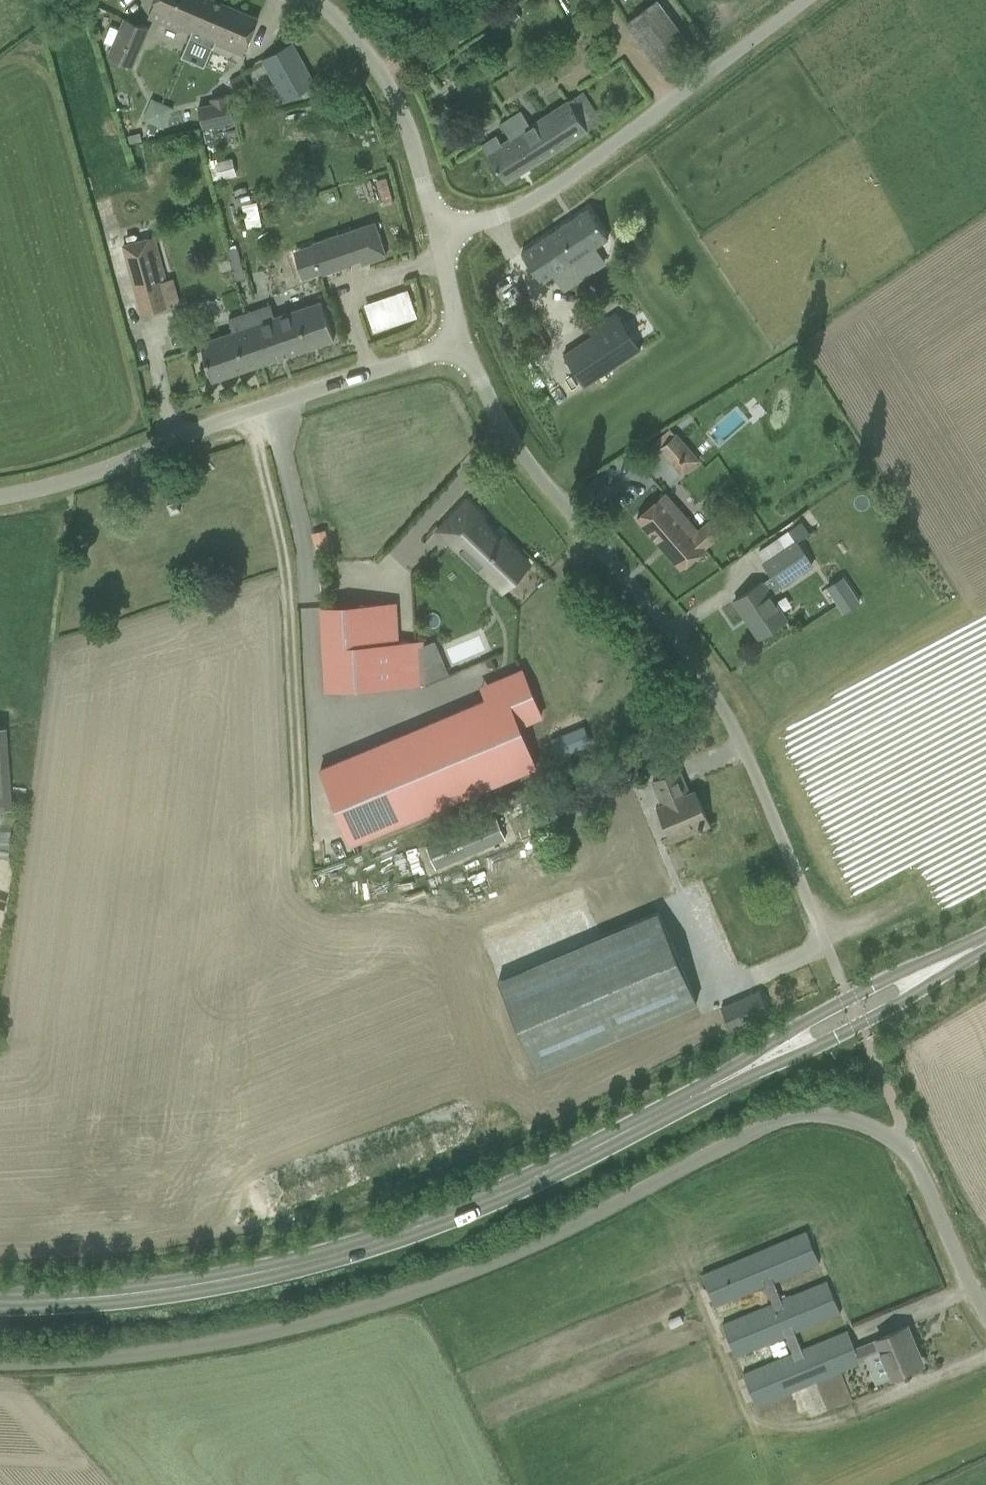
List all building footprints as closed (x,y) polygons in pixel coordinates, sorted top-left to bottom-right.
[(194,39),(211,0),(156,0),(148,17),(181,31),(183,27),(193,32),(190,37),(194,39)] [(243,53),(258,18),(216,0),(211,0),(194,39),(213,47),(215,41),(243,53)] [(653,57),(665,74),(695,52),(683,35),(656,0),(627,23),(653,57)] [(109,57),(133,67),(149,28),(126,18),(109,57)] [(263,59),(286,101),(298,94),(302,92),(311,87),(315,84),(292,42),(274,52),(263,59)] [(311,87),(302,92),(305,98),(314,93),(311,87)] [(483,146),(506,183),(601,122),(582,92),(531,125),(522,112),(500,126),(510,141),(501,147),(495,138),(483,146)] [(200,107),(204,125),(233,120),(229,102),(228,102),(227,96),(213,99),(214,104),(200,107)] [(154,98),(144,118),(154,123),(162,102),(154,98)] [(151,129),(149,136),(160,133),(162,127),(154,123),(151,129)] [(140,132),(128,135),(130,143),(142,140),(140,132)] [(219,175),(237,175),(237,160),(220,160),(219,175)] [(548,278),(554,287),(585,266),(579,257),(608,238),(588,208),(522,252),(542,282),(548,278)] [(371,223),(308,245),(319,276),(346,266),(345,265),(358,260),(360,265),(383,257),(371,223)] [(161,282),(167,280),(155,236),(124,244),(142,312),(168,305),(161,282)] [(376,331),(421,316),(411,287),(366,302),(376,331)] [(259,311),(245,316),(260,363),(275,358),(304,348),(332,338),(330,334),(319,303),(291,312),(274,318),(262,322),(259,311)] [(592,336),(564,354),(572,367),(584,385),(641,348),(629,331),(617,312),(595,326),(599,331),(592,336)] [(200,343),(213,379),(260,363),(245,316),(229,321),(233,331),(200,343)] [(648,447),(654,453),(659,448),(674,464),(690,450),(676,434),(670,428),(648,447)] [(690,522),(665,493),(637,518),(661,545),(662,545),(681,567),(722,532),(711,520),(698,531),(690,522)] [(466,502),(440,530),(454,544),(456,542),(495,580),(518,556),(521,559),(522,558),(502,539),(500,541),(478,519),(481,516),(466,502)] [(751,589),(734,600),(743,614),(745,613),(759,635),(758,636),(759,637),(776,626),(784,620),(789,617),(773,594),(780,590),(779,587),(812,565),(796,542),(766,562),(763,564),(771,576),(751,589)] [(827,588),(844,613),(860,602),(843,577),(827,588)] [(395,603),(321,607),(325,688),(424,683),(422,641),(397,643),(395,603)] [(504,692),(320,769),(351,843),(536,766),(519,725),(541,715),(522,670),(498,680),(504,692)] [(10,807),(4,726),(0,726),(0,808),(10,807)] [(582,727),(553,740),(560,757),(590,745),(582,727)] [(658,806),(673,839),(709,824),(695,791),(684,795),(679,785),(684,782),(679,769),(653,780),(663,804),(658,806)] [(426,845),(436,870),(506,840),(492,808),(440,829),(444,837),(426,845)] [(652,910),(492,978),(531,1069),(690,1001),(652,910)] [(722,1006),(731,1028),(768,1012),(759,990),(722,1006)] [(914,1348),(916,1347),(907,1326),(889,1333),(856,1347),(849,1331),(803,1350),(795,1330),(821,1320),(840,1312),(827,1281),(799,1291),(782,1298),(774,1280),(801,1269),(820,1262),(807,1231),(702,1274),(709,1293),(715,1307),(740,1297),(766,1286),(773,1303),(747,1313),(722,1323),(756,1405),(867,1360),(882,1354),(891,1376),(902,1372),(920,1364),(914,1348)]
